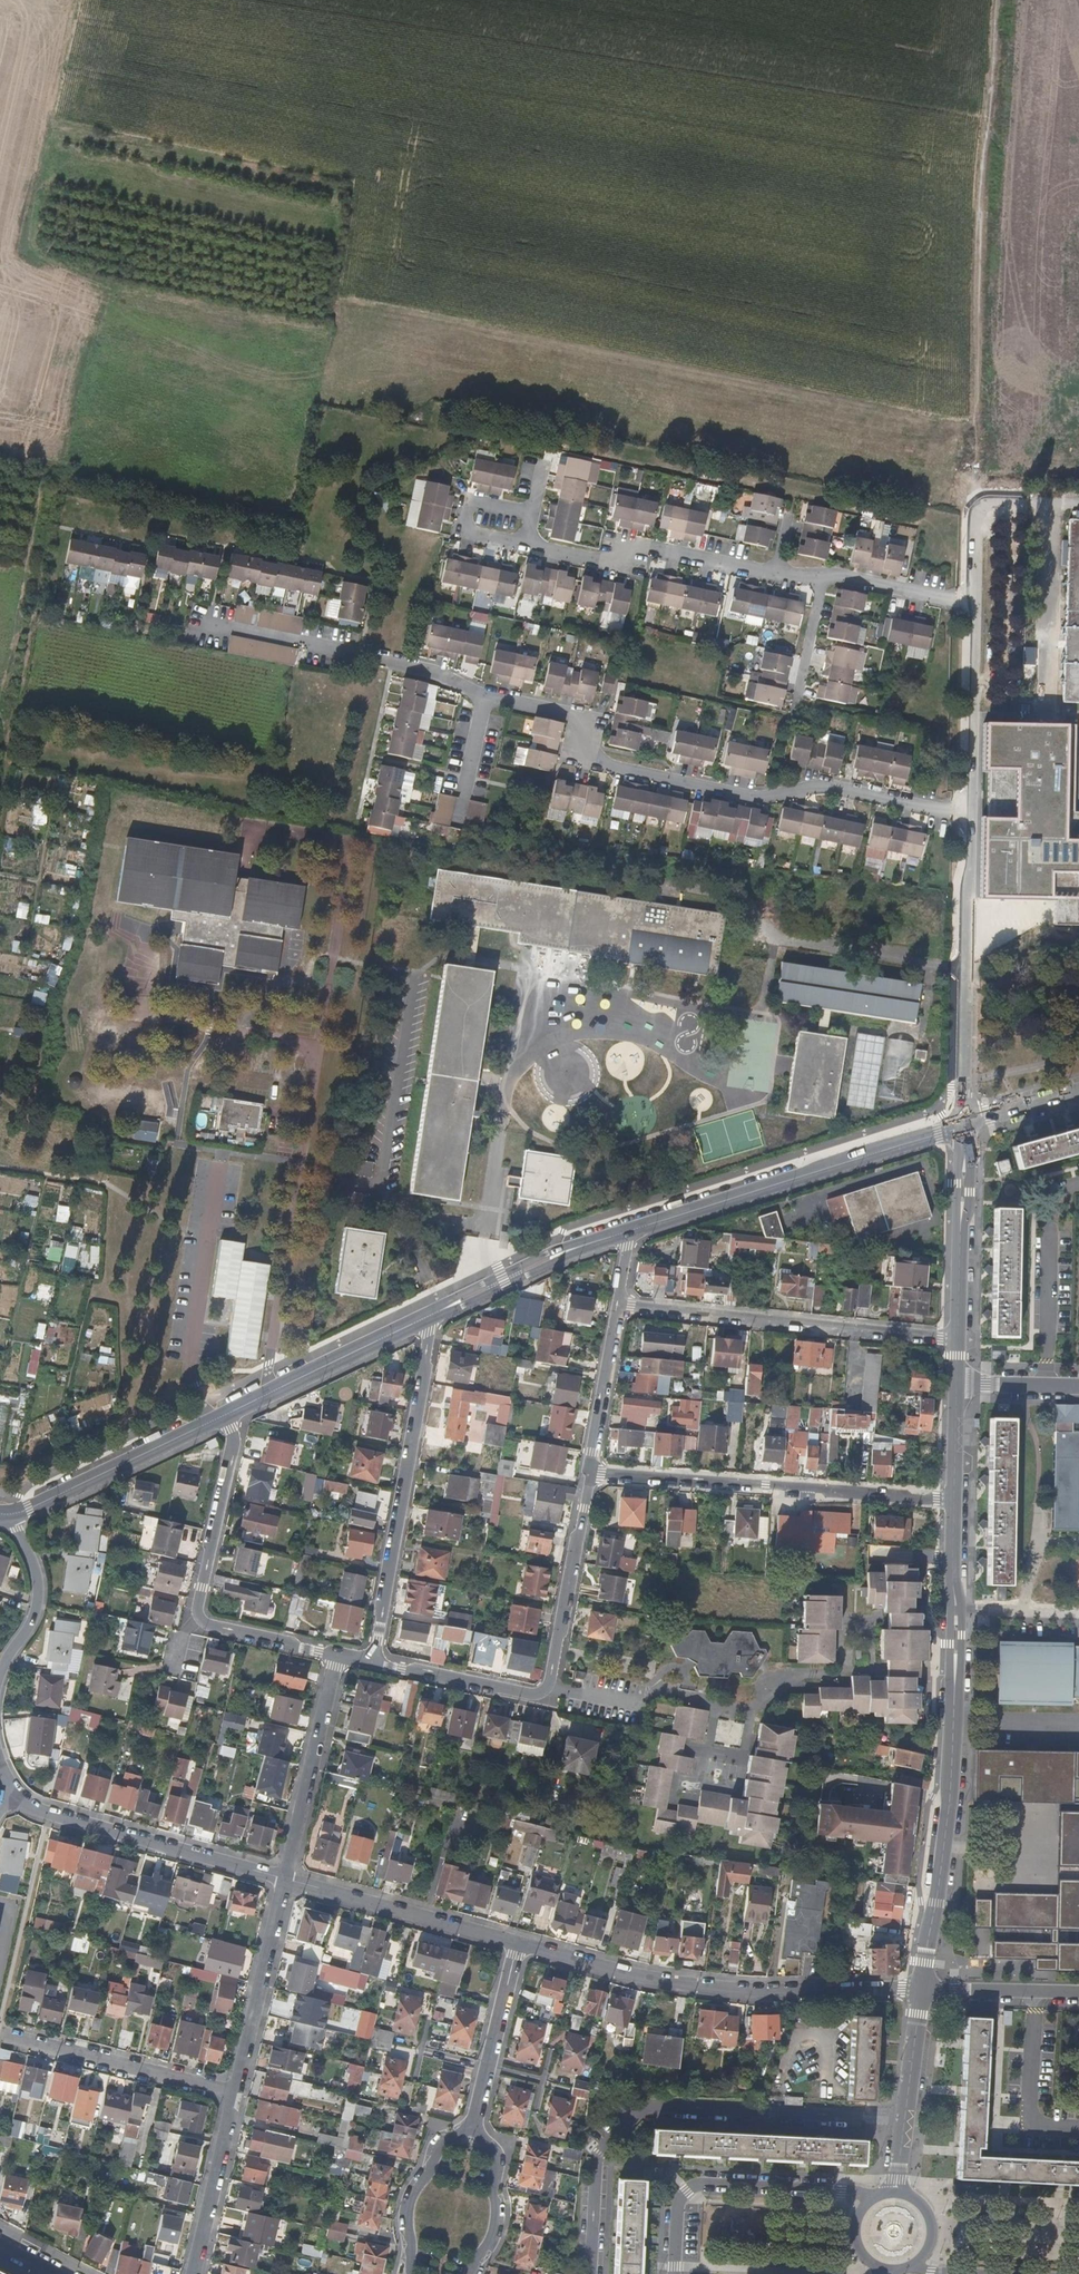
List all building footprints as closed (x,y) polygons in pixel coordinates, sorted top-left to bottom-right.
[(558,461),(556,473),(584,479),(588,459),(568,454),(566,462),(558,461)] [(490,490),(496,461),(476,456),(472,478),(479,479),(478,487),(490,490)] [(516,465),(496,461),(490,490),(503,492),(505,485),(512,487),(516,465)] [(560,487),(558,494),(580,499),(584,479),(556,473),(553,485),(560,487)] [(633,513),(639,484),(618,480),(614,502),(622,503),(621,510),(633,513)] [(424,481),(419,501),(448,507),(451,495),(444,493),(445,486),(424,481)] [(659,489),(639,484),(633,513),(645,515),(646,509),(655,510),(659,489)] [(673,521),(686,524),(692,495),(667,490),(663,512),(674,514),(673,521)] [(781,497),(753,491),(750,506),(753,507),(752,515),(755,516),(772,519),(775,504),(779,505),(781,497)] [(549,501),(547,512),(576,518),(580,499),(558,494),(557,502),(549,501)] [(692,495),(686,524),(698,526),(699,520),(704,521),(708,499),(692,495)] [(448,507),(419,501),(415,521),(436,526),(438,518),(445,520),(448,507)] [(811,511),(806,510),(803,526),(807,527),(824,531),(825,524),(831,525),(835,509),(813,504),(811,511)] [(551,526),(549,536),(571,541),(576,518),(547,512),(544,525),(551,526)] [(772,519),(755,516),(754,524),(746,523),(743,539),(766,545),(768,536),(772,537),(776,520),(772,519)] [(1068,518),(1064,700),(1078,700),(1078,518),(1068,518)] [(826,532),(824,531),(807,527),(804,544),(800,542),(798,551),(825,556),(828,541),(825,540),(826,532)] [(859,559),(858,565),(874,568),(875,562),(879,543),(880,536),(873,535),(872,538),(855,534),(851,557),(859,559)] [(69,539),(65,563),(80,566),(84,542),(69,539)] [(890,572),(899,574),(904,545),(888,541),(887,545),(879,543),(875,562),(891,565),(890,572)] [(84,542),(80,566),(94,569),(99,545),(84,542)] [(99,545),(94,569),(109,572),(113,550),(113,548),(99,545)] [(167,570),(170,549),(171,547),(157,545),(152,568),(167,570)] [(181,573),(185,552),(170,549),(167,570),(166,573),(180,576),(181,573)] [(113,550),(109,572),(109,573),(124,576),(124,574),(128,553),(113,550)] [(197,576),(201,553),(185,550),(185,552),(181,573),(197,576)] [(128,551),(128,553),(124,574),(138,577),(142,554),(128,551)] [(217,556),(201,553),(197,576),(212,579),(217,556)] [(225,576),(242,579),(246,557),(229,553),(225,576)] [(442,581),(460,584),(465,556),(454,553),(453,561),(446,559),(442,581)] [(460,584),(477,588),(481,566),(476,565),(478,558),(465,556),(460,584)] [(246,557),(242,579),(256,582),(260,561),(260,559),(246,557)] [(851,557),(850,563),(858,565),(859,559),(851,557)] [(477,588),(494,592),(500,563),(488,560),(486,568),(481,566),(477,588)] [(260,561),(256,582),(255,585),(270,588),(270,585),(274,563),(260,561)] [(274,563),(270,585),(285,588),(290,565),(274,562),(274,563)] [(534,569),(534,564),(526,562),(520,590),(536,593),(537,588),(545,589),(545,588),(549,571),(534,569)] [(874,568),(890,572),(891,565),(875,562),(874,568)] [(500,563),(494,592),(511,595),(516,574),(510,572),(512,565),(500,563)] [(290,565),(285,588),(301,591),(304,568),(290,565)] [(550,567),(549,571),(545,588),(552,589),(551,596),(569,600),(574,576),(565,575),(566,570),(550,567)] [(304,568),(301,591),(316,594),(320,571),(304,568)] [(664,604),(671,575),(657,573),(656,580),(651,579),(646,601),(664,604)] [(603,602),(604,599),(607,583),(592,580),(592,576),(583,574),(578,602),(594,605),(595,601),(603,602)] [(682,578),(671,575),(664,604),(681,608),(686,586),(681,585),(682,578)] [(104,595),(107,579),(99,578),(97,594),(104,595)] [(115,581),(107,579),(104,595),(112,597),(115,581)] [(607,583),(604,599),(611,601),(610,608),(627,612),(631,588),(624,587),(625,582),(607,579),(607,583)] [(691,587),(686,586),(681,608),(698,611),(704,583),(692,580),(691,587)] [(730,607),(747,611),(753,583),(741,580),(739,587),(734,587),(730,607)] [(339,596),(341,596),(363,600),(365,586),(341,581),(339,596)] [(716,585),(704,583),(698,611),(716,615),(721,593),(715,593),(716,585)] [(753,583),(747,611),(749,612),(760,614),(765,615),(769,594),(764,593),(765,585),(753,583)] [(774,595),(769,594),(765,615),(781,619),(787,590),(775,588),(774,595)] [(865,593),(842,588),(841,597),(836,596),(833,612),(837,613),(854,616),(856,609),(862,610),(865,593)] [(799,593),(787,590),(781,619),(799,622),(803,601),(798,600),(799,593)] [(363,600),(341,596),(338,612),(361,616),(364,601),(363,600)] [(240,621),(243,604),(235,602),(232,619),(240,621)] [(251,606),(243,604),(240,621),(248,622),(251,606)] [(259,607),(251,606),(248,622),(256,624),(259,607)] [(266,609),(259,607),(256,624),(263,625),(266,609)] [(273,610),(266,609),(263,625),(271,627),(273,610)] [(281,612),(273,610),(271,627),(278,628),(281,612)] [(882,637),(908,642),(914,614),(900,611),(899,618),(886,616),(882,637)] [(288,613),(281,612),(278,628),(285,630),(288,613)] [(760,614),(749,612),(747,621),(758,623),(760,614)] [(295,614),(288,613),(285,630),(292,631),(295,614)] [(856,617),(854,616),(837,613),(834,629),(829,628),(828,636),(855,642),(858,626),(855,624),(856,617)] [(302,616),(295,614),(292,631),(299,632),(302,616)] [(914,614),(908,642),(928,646),(932,625),(924,624),(925,616),(914,614)] [(444,657),(449,628),(431,624),(427,646),(432,647),(431,654),(444,657)] [(466,631),(449,628),(444,657),(455,659),(456,652),(462,653),(466,631)] [(485,635),(466,631),(462,653),(466,654),(464,661),(479,664),(485,635)] [(229,635),(226,651),(234,653),(237,637),(229,635)] [(237,637),(234,653),(242,655),(245,639),(237,637)] [(245,639),(242,655),(249,656),(252,640),(245,639)] [(252,640),(249,656),(257,657),(260,642),(252,640)] [(264,659),(267,643),(260,642),(257,657),(264,659)] [(264,659),(272,660),(274,645),(267,643),(264,659)] [(272,660),(279,662),(282,646),(274,645),(272,660)] [(279,662),(286,663),(289,647),(282,646),(279,662)] [(829,650),(827,661),(855,668),(859,650),(837,646),(836,651),(829,650)] [(286,663),(290,664),(294,665),(296,649),(289,647),(286,663)] [(764,675),(767,676),(783,679),(786,665),(790,665),(792,656),(765,650),(762,666),(766,667),(764,675)] [(1036,651),(1035,663),(1052,664),(1053,652),(1036,651)] [(498,678),(497,685),(509,688),(515,659),(495,654),(491,676),(498,678)] [(515,659),(509,688),(522,691),(523,683),(531,684),(535,663),(515,659)] [(855,668),(827,661),(824,674),(830,676),(829,680),(851,685),(855,668)] [(550,692),(549,696),(566,700),(567,695),(570,679),(563,678),(564,671),(547,667),(542,690),(550,692)] [(611,692),(614,680),(615,674),(605,672),(601,690),(611,692)] [(570,677),(570,679),(567,695),(581,698),(581,703),(590,705),(596,678),(579,674),(578,678),(570,677)] [(783,679),(767,676),(766,683),(759,683),(756,699),(778,704),(780,696),(784,696),(787,680),(783,679)] [(851,685),(829,680),(828,685),(822,684),(819,698),(847,704),(848,702),(857,703),(860,687),(851,685)] [(400,699),(401,699),(423,704),(426,689),(403,684),(400,699)] [(621,704),(617,703),(613,719),(617,720),(652,727),(653,720),(642,718),(646,700),(623,695),(621,704)] [(423,704),(401,699),(398,714),(420,719),(421,719),(425,705),(423,704)] [(656,702),(646,700),(642,718),(653,720),(656,702)] [(420,719),(398,714),(396,714),(393,728),(417,733),(420,719)] [(614,736),(610,735),(608,744),(636,749),(639,733),(664,738),(666,730),(652,727),(617,720),(614,736)] [(527,747),(530,747),(546,751),(549,736),(554,736),(555,727),(528,722),(525,738),(529,739),(527,747)] [(984,726),(984,769),(1015,770),(1015,821),(983,821),(981,896),(1055,899),(1054,924),(1078,925),(1078,836),(1077,836),(1076,841),(1063,841),(1065,727),(1022,726),(984,726)] [(1065,727),(1063,841),(1076,841),(1077,836),(1078,836),(1078,813),(1073,812),(1075,728),(1065,727)] [(417,733),(393,728),(390,742),(414,747),(417,733)] [(685,766),(691,737),(670,733),(666,755),(673,757),(672,764),(685,766)] [(711,742),(691,737),(685,766),(697,769),(699,762),(706,763),(711,742)] [(796,767),(811,770),(812,765),(815,750),(808,749),(809,741),(793,737),(788,760),(796,762),(796,767)] [(414,747),(390,742),(387,758),(410,763),(414,747)] [(736,778),(742,748),(721,744),(717,766),(725,768),(724,775),(736,778)] [(826,773),(836,775),(841,748),(825,745),(824,748),(816,747),(815,750),(812,765),(827,769),(826,773)] [(522,754),(518,771),(541,775),(542,766),(547,767),(550,752),(546,751),(530,747),(529,755),(522,754)] [(762,753),(742,748),(736,778),(748,780),(750,773),(758,775),(762,753)] [(868,782),(874,752),(856,748),(851,770),(857,771),(855,779),(868,782)] [(886,778),(891,756),(874,752),(868,782),(880,784),(881,777),(886,778)] [(889,786),(904,789),(910,760),(891,756),(886,778),(891,778),(889,786)] [(377,785),(412,792),(415,777),(404,775),(404,774),(381,769),(377,785)] [(563,790),(563,786),(553,784),(548,811),(564,814),(564,811),(573,813),(573,809),(577,793),(563,790)] [(375,801),(400,806),(409,808),(412,792),(377,785),(374,801),(375,801)] [(629,817),(635,787),(623,785),(622,792),(615,791),(610,813),(629,817)] [(646,820),(650,798),(646,797),(647,790),(635,787),(629,817),(646,820)] [(578,789),(577,793),(573,809),(581,811),(580,818),(597,821),(602,798),(593,797),(593,793),(578,789)] [(663,824),(668,795),(656,792),(655,799),(650,798),(646,820),(663,824)] [(437,794),(436,801),(453,805),(454,797),(437,794)] [(680,797),(668,795),(663,824),(680,827),(685,805),(679,804),(680,797)] [(373,815),(394,819),(397,820),(400,806),(375,801),(373,815)] [(436,801),(434,809),(451,812),(453,805),(436,801)] [(470,801),(468,809),(486,812),(487,804),(470,801)] [(695,830),(711,833),(717,805),(708,804),(708,809),(700,807),(692,806),(686,836),(693,837),(695,830)] [(736,835),(737,831),(740,815),(724,812),(725,807),(717,805),(711,833),(727,836),(727,833),(736,835)] [(797,839),(803,811),(790,808),(789,814),(780,813),(776,835),(797,839)] [(434,809),(432,816),(450,820),(451,812),(434,809)] [(468,809),(467,816),(484,819),(486,812),(468,809)] [(759,842),(764,820),(757,819),(758,814),(741,810),(740,815),(737,831),(743,833),(742,839),(758,842),(759,842)] [(817,843),(821,821),(815,820),(815,813),(803,811),(797,839),(817,843)] [(371,815),(367,834),(390,838),(394,819),(373,815),(371,815)] [(754,866),(762,867),(773,817),(764,815),(764,820),(759,842),(758,842),(754,866)] [(450,820),(432,816),(431,824),(448,827),(450,820)] [(467,816),(465,823),(483,826),(484,819),(467,816)] [(837,847),(842,819),(831,816),(830,823),(821,821),(817,843),(837,847)] [(855,821),(842,819),(837,847),(857,851),(861,829),(854,828),(855,821)] [(883,863),(885,853),(890,831),(885,830),(886,823),(873,821),(865,860),(883,863)] [(465,823),(464,831),(481,833),(483,826),(465,823)] [(885,853),(903,856),(908,827),(896,825),(895,831),(890,831),(885,853)] [(908,827),(903,856),(920,860),(924,838),(920,837),(920,830),(908,827)] [(281,939),(281,935),(283,927),(299,929),(306,886),(235,875),(238,854),(127,836),(117,900),(172,909),(171,913),(171,918),(185,920),(181,945),(175,977),(218,984),(221,964),(235,967),(234,967),(277,974),(278,965),(282,940),(281,939)] [(469,926),(479,927),(518,933),(518,943),(626,959),(627,962),(706,975),(706,972),(717,973),(726,914),(438,869),(430,920),(469,926)] [(466,952),(475,954),(479,927),(469,926),(466,952)] [(473,969),(475,954),(466,952),(464,967),(473,969)] [(776,1002),(820,1008),(830,1010),(915,1023),(920,984),(782,962),(776,1002)] [(492,972),(473,969),(464,967),(444,965),(409,1193),(458,1200),(492,972)] [(820,1008),(818,1024),(828,1026),(830,1010),(820,1008)] [(828,1026),(818,1024),(817,1034),(827,1035),(828,1026)] [(827,1035),(817,1034),(797,1031),(785,1111),(834,1118),(845,1038),(827,1035)] [(873,1108),(883,1037),(884,1036),(856,1032),(846,1104),(873,1108)] [(888,1037),(888,1038),(879,1095),(905,1100),(913,1043),(914,1041),(888,1037)] [(925,1059),(926,1051),(915,1049),(914,1058),(925,1059)] [(80,1083),(81,1081),(77,1076),(75,1076),(73,1077),(71,1079),(69,1080),(69,1082),(72,1086),(75,1087),(77,1087),(79,1085),(80,1083)] [(212,1096),(211,1110),(219,1111),(221,1097),(212,1096)] [(244,1124),(244,1127),(257,1129),(261,1104),(223,1098),(218,1129),(227,1130),(228,1125),(236,1126),(236,1123),(244,1124)] [(155,1138),(158,1123),(146,1121),(136,1119),(134,1135),(155,1138)] [(1014,1148),(1020,1170),(1078,1154),(1078,1130),(1075,1131),(1072,1132),(1068,1133),(1037,1141),(1034,1142),(1031,1143),(1014,1148)] [(569,1206),(576,1157),(525,1150),(521,1177),(508,1175),(506,1186),(519,1188),(518,1198),(569,1206)] [(1010,1172),(1010,1171),(1007,1161),(995,1164),(998,1175),(1004,1173),(1008,1172),(1010,1172)] [(916,1172),(824,1201),(830,1220),(846,1215),(854,1241),(930,1217),(916,1172)] [(992,1340),(1015,1339),(1017,1211),(994,1210),(994,1231),(994,1234),(994,1237),(993,1268),(993,1272),(992,1316),(992,1319),(992,1340)] [(765,1218),(770,1239),(773,1239),(782,1240),(788,1240),(780,1213),(765,1218)] [(375,1299),(386,1234),(345,1227),(335,1293),(375,1299)] [(732,1235),(730,1235),(726,1272),(724,1287),(730,1287),(730,1282),(733,1283),(735,1255),(733,1255),(734,1248),(731,1248),(732,1235)] [(770,1239),(732,1235),(731,1248),(734,1248),(772,1252),(773,1247),(773,1239),(770,1239)] [(224,1354),(254,1357),(269,1262),(241,1258),(243,1240),(219,1236),(210,1295),(233,1298),(224,1354)] [(702,1269),(704,1269),(707,1242),(681,1239),(678,1267),(702,1269)] [(782,1240),(773,1239),(773,1247),(781,1249),(782,1240)] [(817,1243),(808,1243),(806,1260),(815,1261),(816,1253),(817,1243)] [(831,1254),(832,1245),(817,1243),(816,1253),(831,1254)] [(856,1285),(860,1248),(853,1247),(849,1291),(855,1292),(856,1285)] [(883,1287),(890,1288),(893,1262),(893,1257),(886,1257),(883,1287)] [(890,1288),(899,1288),(923,1291),(925,1265),(916,1264),(916,1260),(910,1259),(910,1263),(893,1262),(890,1288)] [(666,1265),(636,1263),(634,1272),(652,1273),(651,1284),(653,1284),(651,1299),(662,1299),(664,1281),(666,1265)] [(675,1267),(666,1265),(664,1281),(673,1282),(675,1267)] [(699,1296),(702,1275),(683,1273),(682,1282),(679,1282),(678,1294),(699,1296)] [(811,1301),(812,1286),(813,1277),(778,1273),(776,1292),(785,1293),(785,1298),(811,1301)] [(723,1283),(703,1281),(701,1296),(721,1298),(723,1283)] [(51,1300),(53,1286),(38,1284),(36,1298),(51,1300)] [(869,1286),(856,1285),(855,1292),(854,1310),(867,1310),(869,1286)] [(811,1301),(810,1305),(820,1306),(821,1286),(812,1286),(811,1301)] [(730,1287),(724,1287),(723,1302),(733,1303),(735,1288),(730,1287)] [(923,1315),(925,1291),(923,1291),(899,1288),(897,1312),(923,1315)] [(839,1312),(853,1313),(854,1310),(855,1292),(849,1291),(842,1290),(841,1299),(840,1304),(839,1312)] [(590,1300),(569,1296),(565,1320),(586,1323),(590,1300)] [(517,1297),(513,1323),(539,1327),(544,1302),(517,1297)] [(476,1340),(474,1351),(505,1357),(507,1346),(494,1344),(495,1337),(500,1338),(503,1322),(479,1318),(479,1323),(474,1328),(472,1330),(471,1332),(470,1339),(476,1340)] [(562,1332),(539,1329),(534,1362),(564,1367),(568,1347),(560,1346),(562,1332)] [(683,1336),(641,1332),(639,1351),(681,1355),(683,1336)] [(739,1342),(712,1340),(709,1367),(736,1370),(739,1342)] [(818,1367),(819,1349),(820,1344),(794,1342),(791,1364),(818,1367)] [(828,1350),(819,1349),(818,1367),(827,1367),(828,1350)] [(874,1413),(876,1392),(879,1356),(866,1354),(861,1413),(874,1413)] [(449,1355),(448,1361),(476,1366),(477,1360),(449,1355)] [(679,1379),(680,1362),(640,1358),(638,1375),(669,1378),(679,1379)] [(533,1370),(534,1362),(516,1359),(515,1367),(533,1370)] [(476,1366),(448,1361),(444,1379),(472,1384),(476,1366)] [(701,1381),(702,1364),(692,1364),(690,1380),(701,1381)] [(761,1365),(746,1364),(743,1393),(743,1396),(758,1397),(759,1392),(761,1365)] [(927,1369),(910,1367),(908,1388),(926,1390),(927,1369)] [(511,1373),(502,1371),(500,1384),(509,1386),(511,1373)] [(401,1376),(382,1373),(381,1377),(378,1400),(377,1403),(387,1404),(388,1396),(397,1398),(401,1376)] [(631,1374),(618,1373),(616,1381),(629,1382),(631,1374)] [(554,1387),(547,1386),(546,1395),(551,1396),(550,1403),(572,1406),(577,1378),(555,1374),(554,1387)] [(638,1375),(635,1375),(634,1385),(629,1384),(629,1392),(653,1395),(653,1394),(660,1394),(661,1383),(668,1383),(669,1378),(638,1375)] [(378,1400),(381,1377),(372,1376),(368,1399),(378,1400)] [(699,1400),(701,1381),(690,1380),(688,1402),(699,1402),(699,1400)] [(472,1399),(472,1394),(451,1389),(450,1396),(448,1404),(447,1411),(446,1416),(461,1418),(465,1402),(469,1402),(471,1403),(472,1399)] [(510,1398),(473,1391),(472,1394),(472,1399),(500,1404),(509,1405),(510,1398)] [(742,1403),(743,1396),(743,1393),(732,1392),(732,1394),(713,1393),(712,1402),(728,1402),(732,1403),(742,1403)] [(767,1393),(759,1392),(758,1397),(758,1401),(766,1402),(767,1393)] [(660,1402),(660,1401),(623,1399),(621,1416),(627,1417),(627,1428),(644,1430),(645,1415),(658,1415),(660,1402)] [(930,1400),(919,1399),(917,1417),(904,1416),(903,1423),(897,1422),(896,1431),(903,1432),(903,1433),(916,1435),(916,1430),(927,1431),(930,1400)] [(697,1419),(699,1402),(688,1402),(680,1401),(679,1411),(677,1411),(678,1408),(672,1408),(670,1424),(685,1425),(685,1430),(696,1431),(697,1426),(697,1419)] [(461,1442),(469,1402),(465,1402),(461,1418),(446,1416),(442,1438),(461,1442)] [(741,1419),(742,1403),(732,1403),(728,1402),(727,1417),(741,1419)] [(503,1436),(509,1405),(500,1404),(496,1425),(485,1423),(481,1444),(501,1448),(503,1436)] [(572,1418),(574,1409),(550,1405),(544,1436),(567,1440),(570,1418),(572,1418)] [(324,1436),(331,1438),(337,1409),(322,1406),(320,1414),(303,1411),(299,1431),(324,1436)] [(784,1420),(785,1407),(771,1406),(771,1420),(784,1420)] [(797,1408),(785,1407),(784,1420),(783,1435),(782,1440),(780,1461),(785,1462),(784,1470),(793,1471),(793,1465),(802,1466),(805,1434),(800,1433),(800,1427),(796,1427),(797,1408)] [(1055,1407),(1053,1510),(1053,1515),(1053,1529),(1078,1530),(1078,1407),(1055,1407)] [(817,1424),(819,1410),(807,1408),(807,1413),(812,1414),(812,1418),(814,1418),(813,1424),(817,1424)] [(827,1415),(827,1410),(819,1410),(817,1424),(821,1425),(821,1419),(819,1419),(819,1414),(827,1415)] [(872,1429),(874,1413),(861,1413),(861,1416),(839,1414),(839,1411),(827,1410),(827,1415),(826,1424),(832,1424),(838,1425),(837,1426),(864,1428),(872,1429)] [(393,1417),(376,1414),(372,1440),(387,1443),(389,1433),(391,1433),(393,1417)] [(83,1430),(96,1425),(92,1415),(79,1420),(83,1430)] [(714,1420),(697,1419),(697,1426),(699,1426),(713,1428),(714,1420)] [(783,1435),(784,1420),(771,1420),(770,1434),(777,1435),(783,1435)] [(987,1585),(1009,1585),(1012,1420),(990,1420),(990,1440),(990,1443),(989,1481),(988,1525),(988,1529),(988,1560),(988,1563),(988,1567),(987,1585)] [(727,1429),(713,1428),(699,1426),(697,1451),(725,1453),(727,1429)] [(617,1430),(607,1429),(605,1439),(616,1441),(617,1430)] [(653,1434),(617,1430),(616,1441),(615,1453),(622,1453),(622,1447),(652,1450),(653,1434)] [(655,1434),(653,1434),(652,1450),(652,1455),(661,1456),(661,1457),(669,1458),(670,1457),(680,1457),(682,1437),(655,1434)] [(806,1469),(813,1470),(815,1452),(815,1448),(811,1448),(812,1434),(805,1434),(802,1466),(802,1472),(806,1472),(806,1469)] [(887,1461),(889,1448),(889,1443),(893,1443),(893,1436),(872,1434),(868,1466),(872,1466),(871,1471),(871,1477),(890,1479),(891,1465),(888,1465),(887,1461)] [(813,1470),(823,1471),(824,1454),(826,1435),(818,1435),(817,1445),(819,1445),(818,1452),(815,1452),(813,1470)] [(907,1449),(908,1438),(893,1436),(893,1443),(889,1443),(889,1448),(907,1449)] [(208,1449),(221,1443),(214,1437),(202,1443),(208,1449)] [(760,1461),(780,1463),(780,1461),(782,1440),(776,1439),(762,1438),(760,1461)] [(268,1441),(264,1455),(262,1455),(260,1464),(286,1470),(291,1446),(268,1441)] [(559,1460),(561,1447),(532,1441),(527,1469),(551,1473),(553,1459),(559,1460)] [(379,1455),(354,1449),(348,1477),(373,1482),(379,1455)] [(560,1475),(562,1460),(559,1460),(553,1459),(551,1473),(560,1475)] [(199,1474),(177,1469),(172,1492),(194,1497),(199,1474)] [(271,1475),(250,1470),(244,1495),(265,1501),(271,1475)] [(495,1476),(478,1473),(476,1481),(484,1482),(481,1499),(491,1501),(495,1476)] [(315,1479),(316,1476),(307,1474),(305,1483),(314,1485),(315,1479)] [(491,1501),(489,1514),(496,1515),(502,1476),(496,1475),(495,1476),(491,1501)] [(472,1505),(476,1481),(448,1476),(447,1484),(450,1485),(448,1500),(472,1505)] [(157,1485),(135,1481),(132,1499),(140,1500),(139,1505),(145,1506),(146,1501),(154,1502),(157,1485)] [(347,1486),(321,1481),(319,1489),(330,1492),(329,1497),(336,1499),(338,1493),(345,1495),(347,1486)] [(571,1500),(573,1488),(538,1482),(532,1518),(556,1522),(561,1498),(571,1500)] [(313,1489),(314,1485),(305,1483),(301,1501),(310,1503),(313,1489)] [(348,1524),(371,1529),(374,1514),(369,1513),(373,1496),(357,1493),(353,1510),(351,1510),(348,1524)] [(640,1500),(618,1498),(616,1524),(639,1526),(640,1500)] [(125,1504),(123,1511),(147,1517),(148,1509),(125,1504)] [(253,1523),(263,1525),(265,1516),(261,1515),(263,1508),(250,1505),(248,1511),(244,1510),(240,1528),(243,1529),(251,1531),(253,1523)] [(85,1507),(84,1515),(99,1517),(100,1509),(85,1507)] [(692,1509),(665,1508),(665,1546),(679,1547),(679,1532),(692,1532),(692,1509)] [(458,1516),(425,1510),(420,1536),(453,1541),(458,1516)] [(734,1520),(723,1520),(722,1536),(755,1538),(757,1511),(735,1510),(734,1520)] [(819,1550),(822,1512),(809,1511),(809,1513),(803,1513),(802,1517),(777,1516),(775,1543),(789,1544),(789,1548),(819,1550)] [(850,1514),(822,1512),(819,1550),(834,1551),(835,1533),(849,1533),(850,1514)] [(76,1514),(71,1547),(74,1548),(91,1550),(94,1551),(99,1517),(84,1515),(76,1514)] [(496,1515),(489,1514),(487,1523),(494,1524),(496,1515)] [(873,1538),(875,1538),(897,1539),(898,1539),(899,1518),(873,1517),(873,1538)] [(172,1558),(179,1524),(165,1521),(156,1519),(148,1553),(172,1558)] [(261,1533),(263,1525),(253,1523),(251,1531),(243,1529),(240,1540),(262,1545),(265,1534),(261,1533)] [(371,1535),(348,1531),(344,1553),(359,1556),(360,1552),(368,1554),(371,1535)] [(548,1535),(527,1531),(523,1551),(545,1555),(548,1535)] [(598,1538),(593,1567),(631,1573),(633,1561),(632,1561),(619,1559),(621,1542),(598,1538)] [(875,1538),(875,1546),(897,1547),(897,1539),(875,1538)] [(301,1545),(300,1553),(314,1555),(316,1548),(301,1545)] [(254,1577),(259,1552),(235,1546),(233,1555),(236,1556),(234,1562),(232,1572),(254,1577)] [(91,1550),(74,1548),(73,1556),(89,1558),(91,1550)] [(419,1558),(416,1574),(442,1578),(447,1554),(420,1549),(419,1558)] [(89,1558),(73,1556),(67,1555),(61,1589),(84,1592),(89,1558)] [(162,1584),(177,1588),(181,1566),(158,1561),(154,1583),(162,1584)] [(883,1572),(882,1580),(915,1581),(916,1568),(902,1568),(903,1564),(883,1564),(883,1572)] [(664,1578),(666,1570),(664,1570),(665,1566),(659,1565),(658,1577),(664,1578)] [(546,1571),(523,1567),(519,1592),(542,1596),(546,1571)] [(875,1572),(868,1572),(867,1605),(872,1606),(872,1609),(880,1610),(881,1613),(883,1614),(885,1613),(885,1620),(885,1628),(879,1628),(878,1660),(886,1660),(886,1669),(886,1675),(882,1676),(882,1680),(870,1680),(870,1677),(865,1677),(851,1676),(850,1688),(844,1688),(824,1688),(818,1688),(818,1694),(819,1712),(849,1712),(849,1714),(869,1715),(868,1713),(872,1714),(872,1717),(883,1718),(882,1724),(913,1724),(914,1709),(916,1709),(916,1692),(911,1691),(911,1677),(918,1677),(918,1670),(918,1660),(924,1660),(924,1629),(918,1629),(917,1612),(911,1612),(911,1596),(915,1596),(915,1581),(882,1580),(883,1572),(875,1572)] [(344,1573),(336,1603),(339,1604),(356,1608),(363,1578),(344,1573)] [(623,1579),(599,1574),(597,1581),(599,1581),(595,1600),(619,1604),(623,1579)] [(214,1575),(212,1584),(220,1586),(219,1596),(244,1602),(242,1611),(262,1615),(267,1596),(236,1589),(238,1581),(214,1575)] [(435,1584),(406,1579),(402,1602),(408,1603),(407,1612),(429,1616),(435,1584)] [(161,1591),(176,1594),(177,1588),(162,1584),(161,1591)] [(148,1596),(150,1588),(134,1585),(133,1592),(148,1596)] [(996,1587),(996,1601),(1005,1601),(1005,1587),(996,1587)] [(305,1598),(293,1595),(288,1614),(301,1617),(305,1598)] [(837,1595),(805,1595),(805,1601),(799,1601),(799,1622),(804,1622),(804,1629),(799,1629),(799,1635),(794,1635),(793,1658),(798,1658),(799,1664),(831,1664),(831,1648),(832,1630),(836,1630),(836,1612),(837,1595)] [(173,1604),(169,1603),(152,1599),(147,1620),(168,1625),(173,1604)] [(95,1601),(93,1612),(101,1614),(103,1602),(95,1601)] [(354,1634),(359,1609),(356,1608),(339,1604),(336,1603),(334,1603),(330,1623),(339,1625),(338,1631),(354,1634)] [(535,1609),(511,1605),(506,1631),(533,1635),(534,1624),(533,1624),(535,1609)] [(613,1617),(590,1612),(587,1625),(583,1624),(581,1635),(608,1641),(613,1617)] [(143,1655),(150,1625),(125,1619),(118,1649),(143,1655)] [(51,1661),(50,1668),(66,1671),(71,1634),(77,1634),(79,1623),(72,1623),(69,1622),(57,1621),(56,1632),(51,1631),(47,1660),(51,1661)] [(426,1636),(427,1627),(400,1622),(397,1637),(432,1645),(433,1637),(426,1636)] [(468,1630),(469,1624),(458,1622),(457,1628),(468,1630)] [(457,1628),(428,1623),(427,1627),(426,1636),(433,1637),(468,1644),(469,1633),(470,1630),(468,1630),(457,1628)] [(480,1626),(469,1624),(468,1630),(470,1630),(479,1632),(480,1626)] [(676,1634),(669,1645),(675,1657),(681,1657),(685,1657),(686,1658),(690,1661),(693,1664),(692,1666),(696,1675),(726,1676),(729,1672),(738,1672),(741,1677),(751,1677),(766,1654),(764,1648),(757,1648),(749,1630),(729,1630),(724,1639),(722,1641),(721,1642),(708,1642),(702,1629),(689,1629),(686,1634),(676,1634)] [(469,1633),(468,1644),(473,1645),(469,1665),(489,1668),(492,1648),(501,1650),(503,1638),(469,1633)] [(217,1640),(207,1637),(203,1652),(199,1667),(199,1669),(226,1675),(231,1654),(215,1650),(217,1640)] [(534,1642),(509,1638),(504,1668),(516,1670),(529,1672),(530,1667),(534,1642)] [(1012,1646),(999,1646),(998,1703),(1055,1704),(1072,1704),(1073,1700),(1078,1700),(1078,1648),(1012,1646)] [(431,1648),(428,1662),(442,1665),(443,1660),(443,1659),(443,1658),(441,1651),(431,1648)] [(305,1670),(290,1666),(284,1665),(276,1663),(272,1682),(300,1689),(305,1670)] [(109,1700),(113,1685),(116,1670),(93,1665),(86,1695),(109,1700)] [(539,1669),(530,1667),(529,1672),(528,1678),(537,1680),(539,1669)] [(66,1671),(50,1668),(49,1677),(60,1678),(65,1679),(66,1671)] [(583,1679),(584,1673),(574,1671),(573,1678),(583,1679)] [(60,1678),(49,1677),(39,1675),(35,1704),(56,1707),(60,1678)] [(409,1719),(416,1683),(406,1681),(399,1717),(409,1719)] [(353,1705),(375,1711),(380,1687),(358,1682),(353,1705)] [(118,1686),(113,1685),(109,1700),(114,1702),(118,1686)] [(158,1685),(152,1709),(160,1711),(159,1714),(179,1719),(185,1694),(175,1691),(175,1689),(158,1685)] [(819,1719),(819,1712),(818,1694),(810,1694),(802,1694),(802,1719),(819,1719)] [(261,1716),(304,1727),(308,1714),(294,1711),(296,1701),(274,1696),(273,1698),(266,1697),(261,1716)] [(439,1707),(421,1703),(419,1712),(417,1721),(435,1725),(439,1707)] [(789,1729),(790,1725),(759,1720),(757,1736),(759,1737),(758,1740),(758,1744),(755,1744),(754,1753),(749,1753),(746,1770),(749,1770),(749,1774),(748,1777),(745,1777),(743,1795),(747,1796),(746,1800),(740,1799),(731,1798),(732,1794),(725,1793),(709,1790),(702,1789),(699,1807),(688,1806),(679,1805),(678,1811),(672,1810),(666,1809),(667,1803),(671,1780),(672,1770),(691,1773),(692,1767),(693,1757),(682,1756),(682,1748),(684,1736),(703,1739),(704,1732),(707,1709),(694,1707),(675,1704),(670,1734),(661,1733),(658,1752),(661,1753),(659,1768),(648,1767),(643,1806),(657,1808),(654,1832),(675,1835),(675,1828),(696,1831),(697,1822),(725,1826),(725,1827),(727,1827),(727,1825),(732,1825),(732,1833),(741,1834),(740,1843),(769,1846),(772,1831),(775,1831),(778,1816),(774,1815),(776,1800),(775,1800),(776,1794),(781,1794),(785,1764),(780,1763),(780,1758),(785,1758),(786,1753),(792,1753),(795,1730),(789,1729)] [(345,1740),(367,1745),(375,1711),(353,1705),(345,1740)] [(71,1706),(69,1714),(67,1719),(78,1723),(81,1713),(85,1715),(86,1710),(71,1706)] [(472,1714),(451,1709),(447,1729),(468,1734),(472,1714)] [(242,1726),(244,1717),(223,1711),(221,1720),(242,1726)] [(88,1727),(97,1729),(101,1714),(92,1712),(91,1716),(88,1727)] [(506,1743),(511,1722),(484,1716),(480,1735),(491,1737),(490,1744),(491,1745),(492,1746),(493,1747),(498,1748),(499,1747),(500,1746),(501,1741),(506,1743)] [(53,1720),(31,1718),(25,1756),(25,1763),(25,1764),(26,1766),(28,1767),(46,1769),(51,1738),(53,1720)] [(141,1725),(128,1721),(126,1728),(140,1731),(141,1725)] [(537,1757),(543,1728),(511,1722),(506,1743),(513,1744),(512,1752),(537,1757)] [(139,1733),(153,1736),(155,1729),(141,1725),(140,1731),(139,1733)] [(178,1727),(176,1734),(182,1735),(183,1736),(185,1728),(178,1727)] [(260,1729),(254,1754),(263,1757),(275,1760),(278,1752),(279,1753),(282,1744),(280,1743),(282,1735),(260,1729)] [(594,1746),(594,1744),(566,1738),(564,1747),(561,1758),(559,1769),(588,1775),(589,1767),(594,1768),(598,1747),(594,1746)] [(915,1770),(919,1754),(866,1741),(865,1747),(874,1749),(873,1752),(894,1756),(892,1764),(915,1770)] [(357,1780),(364,1782),(370,1758),(342,1752),(337,1774),(351,1778),(357,1780)] [(975,1752),(975,1768),(1036,1769),(1035,1799),(1078,1800),(1078,1754),(975,1752)] [(58,1765),(76,1770),(78,1763),(76,1759),(61,1755),(58,1765)] [(254,1789),(264,1792),(263,1796),(276,1799),(284,1770),(279,1769),(281,1762),(275,1760),(263,1757),(254,1789)] [(175,1759),(171,1776),(183,1779),(185,1771),(183,1770),(185,1762),(175,1759)] [(201,1769),(203,1762),(192,1759),(190,1766),(195,1767),(201,1769)] [(57,1764),(52,1787),(73,1793),(79,1771),(76,1770),(58,1765),(57,1764)] [(186,1795),(194,1797),(201,1769),(195,1767),(192,1780),(190,1779),(186,1795)] [(974,1797),(1035,1799),(1036,1769),(975,1768),(974,1797)] [(337,1774),(323,1771),(321,1781),(348,1788),(351,1778),(337,1774)] [(108,1779),(87,1773),(81,1795),(103,1801),(108,1779)] [(926,1789),(927,1780),(900,1774),(898,1783),(919,1787),(926,1789)] [(179,1782),(172,1780),(161,1818),(181,1823),(186,1801),(175,1798),(179,1782)] [(404,1792),(419,1795),(421,1788),(395,1781),(393,1789),(404,1792)] [(919,1787),(898,1783),(887,1781),(885,1786),(884,1791),(880,1791),(876,1813),(876,1814),(869,1812),(869,1811),(812,1802),(809,1829),(834,1834),(834,1830),(841,1831),(840,1834),(876,1841),(874,1855),(869,1854),(866,1871),(883,1873),(904,1877),(906,1862),(907,1850),(910,1850),(914,1819),(917,1802),(918,1794),(919,1787)] [(110,1785),(106,1801),(116,1804),(120,1788),(110,1785)] [(120,1788),(116,1804),(121,1805),(120,1807),(130,1809),(135,1788),(126,1786),(125,1789),(120,1788)] [(246,1798),(248,1787),(243,1786),(240,1796),(246,1798)] [(254,1789),(248,1787),(246,1798),(251,1799),(254,1789)] [(146,1791),(140,1789),(133,1813),(141,1816),(142,1812),(155,1816),(158,1805),(144,1801),(146,1791)] [(459,1806),(460,1799),(454,1797),(452,1804),(459,1806)] [(450,1809),(452,1804),(428,1798),(427,1803),(450,1809)] [(813,1798),(812,1802),(869,1811),(870,1808),(825,1800),(813,1798)] [(491,1814),(492,1806),(466,1800),(465,1807),(482,1811),(491,1814)] [(187,1823),(194,1825),(200,1827),(200,1829),(210,1831),(216,1811),(206,1808),(206,1806),(192,1802),(187,1823)] [(512,1810),(493,1805),(492,1806),(491,1814),(511,1819),(512,1810)] [(218,1834),(240,1840),(241,1837),(243,1831),(247,1814),(248,1811),(232,1807),(228,1824),(221,1822),(218,1834)] [(510,1828),(512,1820),(511,1819),(491,1814),(482,1811),(480,1820),(488,1822),(487,1824),(510,1830),(510,1828)] [(1059,1812),(1059,1868),(1078,1868),(1078,1812),(1059,1812)] [(248,1833),(252,1816),(247,1814),(243,1831),(248,1833)] [(248,1833),(243,1831),(241,1837),(247,1839),(246,1842),(266,1847),(269,1837),(271,1838),(275,1824),(267,1822),(265,1828),(260,1827),(262,1820),(262,1819),(252,1816),(248,1833)] [(542,1827),(524,1822),(512,1820),(510,1828),(529,1833),(527,1840),(522,1839),(521,1845),(525,1846),(520,1864),(529,1866),(538,1835),(540,1835),(542,1827)] [(332,1824),(322,1821),(311,1858),(320,1861),(320,1863),(331,1865),(335,1848),(327,1845),(332,1824)] [(373,1834),(353,1829),(345,1857),(366,1863),(372,1842),(372,1841),(373,1834)] [(408,1835),(395,1831),(390,1850),(398,1851),(400,1842),(406,1844),(408,1835)] [(9,1840),(24,1842),(25,1834),(10,1833),(9,1840)] [(600,1848),(601,1842),(581,1837),(580,1843),(600,1848)] [(12,1875),(19,1876),(23,1854),(24,1842),(9,1840),(2,1839),(0,1856),(0,1873),(12,1875)] [(78,1847),(48,1840),(44,1861),(52,1863),(51,1868),(73,1872),(78,1847)] [(627,1848),(616,1846),(601,1842),(600,1848),(599,1851),(623,1857),(621,1867),(614,1865),(609,1886),(622,1889),(632,1853),(633,1848),(627,1847),(627,1848)] [(658,1851),(633,1848),(632,1853),(635,1854),(635,1858),(657,1859),(658,1851)] [(100,1896),(111,1857),(83,1849),(73,1886),(93,1892),(93,1895),(100,1897),(100,1896)] [(118,1858),(111,1856),(111,1857),(100,1896),(122,1902),(131,1904),(131,1902),(134,1892),(136,1887),(125,1884),(127,1874),(127,1872),(133,1873),(135,1864),(118,1859),(118,1858)] [(375,1878),(383,1880),(388,1860),(380,1858),(375,1878)] [(388,1860),(383,1880),(394,1883),(395,1880),(401,1882),(405,1864),(388,1860)] [(720,1861),(715,1896),(726,1897),(728,1884),(731,1884),(732,1881),(747,1884),(749,1864),(720,1861)] [(456,1866),(444,1863),(434,1896),(460,1903),(461,1901),(467,1880),(468,1875),(456,1870),(456,1866)] [(759,1874),(779,1876),(780,1868),(760,1866),(759,1874)] [(10,1886),(12,1875),(0,1873),(0,1884),(10,1886)] [(218,1889),(222,1876),(211,1873),(210,1877),(208,1886),(209,1887),(218,1889)] [(883,1873),(882,1882),(893,1884),(905,1885),(906,1877),(904,1877),(883,1873)] [(139,1876),(136,1887),(134,1892),(131,1902),(148,1906),(162,1910),(169,1884),(157,1881),(159,1875),(152,1874),(151,1879),(139,1876)] [(202,1874),(199,1884),(208,1886),(210,1877),(202,1874)] [(530,1874),(523,1899),(536,1903),(537,1898),(554,1903),(559,1881),(530,1874)] [(205,1905),(209,1887),(208,1886),(199,1884),(175,1878),(170,1897),(205,1905)] [(799,1898),(798,1906),(820,1908),(823,1890),(827,1890),(828,1880),(815,1879),(814,1884),(803,1882),(804,1880),(790,1878),(788,1897),(794,1897),(799,1898)] [(483,1907),(484,1900),(486,1892),(488,1886),(467,1880),(461,1901),(483,1907)] [(1025,1894),(994,1893),(994,1894),(993,1915),(994,1930),(1025,1930),(1026,1930),(1051,1931),(1051,1944),(1026,1943),(1024,1943),(993,1942),(993,1960),(1024,1961),(1025,1961),(1036,1961),(1057,1961),(1057,1972),(1078,1972),(1078,1944),(1058,1944),(1058,1931),(1078,1932),(1078,1881),(1058,1880),(1058,1898),(1053,1898),(1053,1895),(1025,1894)] [(882,1882),(876,1881),(875,1889),(892,1891),(893,1884),(882,1882)] [(8,1894),(10,1886),(0,1884),(0,1892),(8,1894)] [(747,1886),(742,1919),(766,1921),(770,1889),(747,1886)] [(495,1887),(490,1909),(512,1915),(518,1893),(503,1889),(495,1887)] [(873,1903),(874,1903),(892,1905),(893,1893),(894,1893),(894,1891),(892,1891),(875,1889),(874,1888),(873,1903)] [(233,1893),(228,1892),(224,1907),(249,1914),(252,1903),(250,1902),(251,1897),(233,1892),(233,1893)] [(550,1925),(569,1931),(574,1913),(576,1906),(573,1905),(576,1897),(561,1893),(559,1901),(556,1900),(550,1925)] [(870,1917),(870,1925),(898,1928),(902,1894),(894,1893),(893,1893),(892,1905),(874,1903),(872,1915),(878,1915),(878,1918),(870,1917)] [(536,1903),(553,1907),(554,1903),(537,1898),(536,1903)] [(131,1904),(122,1902),(119,1910),(128,1913),(131,1904)] [(975,1929),(991,1929),(991,1902),(975,1902),(975,1929)] [(817,1936),(820,1908),(798,1906),(794,1905),(793,1917),(784,1916),(783,1932),(791,1933),(790,1940),(785,1940),(783,1956),(798,1957),(804,1958),(807,1959),(808,1953),(820,1954),(821,1936),(817,1936)] [(162,1910),(148,1906),(146,1914),(160,1917),(162,1910)] [(319,1963),(323,1949),(319,1948),(327,1916),(302,1909),(293,1942),(302,1944),(298,1958),(319,1963)] [(644,1917),(618,1910),(610,1942),(633,1948),(636,1934),(640,1935),(644,1917)] [(569,1931),(578,1933),(582,1916),(574,1913),(569,1931)] [(603,1919),(584,1915),(580,1934),(598,1939),(603,1919)] [(665,1921),(657,1920),(652,1953),(666,1954),(666,1951),(673,1952),(675,1940),(663,1938),(665,1921)] [(703,1924),(682,1921),(677,1955),(698,1958),(703,1924)] [(357,1974),(370,1930),(359,1926),(358,1929),(336,1923),(330,1946),(352,1951),(347,1971),(348,1971),(357,1974)] [(59,1934),(61,1928),(51,1926),(50,1931),(55,1933),(59,1934)] [(367,1976),(377,1979),(386,1942),(381,1940),(383,1931),(371,1928),(370,1930),(357,1974),(367,1976)] [(87,1941),(89,1933),(74,1930),(73,1937),(82,1940),(87,1941)] [(162,1936),(156,1934),(151,1949),(151,1951),(158,1953),(162,1936)] [(640,1950),(650,1952),(653,1935),(644,1934),(640,1950)] [(86,1954),(89,1942),(74,1938),(71,1950),(86,1954)] [(235,1976),(242,1947),(212,1939),(204,1968),(235,1976)] [(439,1980),(448,1949),(417,1941),(411,1964),(436,1970),(434,1979),(439,1980)] [(739,1944),(731,1943),(728,1964),(736,1965),(739,1944)] [(868,1948),(867,1975),(893,1975),(894,1944),(881,1944),(881,1948),(868,1948)] [(136,1953),(149,1956),(151,1951),(151,1949),(138,1945),(136,1953)] [(133,1962),(135,1953),(118,1949),(117,1948),(116,1952),(115,1958),(133,1962)] [(436,1994),(452,1998),(464,1954),(448,1949),(439,1980),(436,1994)] [(160,1969),(162,1960),(149,1956),(136,1953),(135,1953),(133,1962),(140,1964),(160,1969)] [(1057,1961),(1036,1961),(1035,1972),(1057,1972),(1057,1961)] [(140,1964),(133,1962),(130,1978),(128,1984),(134,1985),(138,1970),(140,1964)] [(328,2002),(342,2006),(344,1998),(340,1997),(341,1996),(309,1988),(314,1968),(294,1962),(286,1991),(296,1994),(328,2002)] [(357,1974),(348,1971),(347,1971),(323,1964),(319,1980),(363,1991),(367,1976),(357,1974)] [(214,1983),(217,1973),(189,1967),(187,1976),(214,1983)] [(43,1983),(45,1976),(26,1971),(17,2008),(27,2010),(26,2015),(35,2017),(36,2014),(40,1997),(43,1983)] [(549,1984),(540,1981),(534,2003),(549,2007),(550,2003),(554,2004),(555,1999),(557,1999),(561,1981),(551,1978),(549,1984)] [(394,1990),(396,1983),(384,1980),(382,1987),(394,1990)] [(106,2012),(121,2016),(122,2014),(128,1987),(122,1986),(107,1982),(105,1994),(109,1995),(106,2012)] [(208,2011),(214,2013),(215,2011),(227,2014),(234,1986),(219,1982),(218,1990),(213,1989),(208,2011)] [(40,1997),(52,2001),(56,1987),(43,1983),(40,1997)] [(99,1989),(72,1983),(72,1985),(68,1998),(67,2004),(94,2011),(99,1989)] [(141,1987),(134,1985),(128,1984),(128,1987),(122,2014),(126,2015),(128,2013),(128,2011),(145,2014),(150,1997),(140,1995),(141,1987)] [(604,2010),(607,1994),(594,1990),(594,1991),(593,1995),(587,1993),(582,2011),(603,2017),(604,2010)] [(184,1991),(181,2004),(191,2007),(194,1994),(184,1991)] [(328,2002),(296,1994),(289,2020),(321,2028),(328,2002)] [(395,2012),(414,2017),(418,1998),(399,1994),(395,2012)] [(625,2027),(625,2023),(630,2001),(608,1994),(605,2011),(604,2010),(603,2017),(602,2019),(614,2022),(614,2024),(625,2027)] [(61,2003),(52,2001),(40,1997),(36,2014),(39,2014),(38,2018),(56,2023),(61,2003)] [(558,2014),(562,2004),(556,2002),(553,2012),(558,2014)] [(475,2011),(455,2007),(451,2026),(470,2030),(475,2011)] [(371,2040),(373,2028),(376,2014),(362,2011),(355,2037),(370,2041),(371,2040)] [(725,2013),(700,2011),(696,2039),(704,2039),(703,2043),(734,2045),(736,2017),(725,2016),(725,2013)] [(410,2034),(414,2017),(395,2012),(391,2030),(410,2034)] [(572,2015),(568,2029),(577,2031),(581,2017),(572,2015)] [(750,2018),(744,2017),(743,2032),(751,2032),(751,2039),(776,2038),(775,2016),(750,2016),(750,2018)] [(869,2100),(870,2082),(870,2078),(871,2074),(872,2043),(873,2039),(873,2035),(874,2017),(850,2016),(846,2099),(860,2100),(869,2100)] [(92,2017),(89,2031),(95,2032),(99,2019),(92,2017)] [(158,2027),(149,2025),(145,2045),(163,2049),(169,2020),(160,2018),(158,2027)] [(994,2158),(974,2157),(974,2148),(981,2148),(984,2094),(987,2048),(989,2019),(966,2018),(965,2043),(962,2092),(959,2144),(958,2178),(1053,2183),(1078,2185),(1078,2163),(994,2158)] [(202,2026),(196,2025),(179,2020),(172,2052),(195,2058),(202,2026)] [(447,2025),(436,2022),(434,2028),(445,2031),(447,2025)] [(323,2031),(291,2023),(288,2033),(292,2034),(290,2045),(319,2052),(323,2031)] [(632,2046),(635,2023),(625,2023),(625,2027),(623,2045),(632,2046)] [(542,2028),(523,2024),(519,2041),(538,2046),(542,2028)] [(470,2030),(451,2026),(447,2043),(466,2048),(470,2030)] [(599,2037),(600,2030),(590,2027),(588,2034),(599,2037)] [(376,2041),(390,2044),(392,2032),(373,2028),(371,2040),(376,2041)] [(204,2029),(196,2062),(205,2064),(206,2060),(203,2059),(208,2037),(210,2031),(204,2029)] [(585,2039),(567,2034),(562,2052),(581,2056),(585,2039)] [(662,2037),(645,2036),(642,2065),(676,2068),(679,2039),(667,2038),(667,2035),(662,2035),(662,2037)] [(203,2059),(206,2060),(215,2062),(221,2040),(208,2037),(203,2059)] [(443,2042),(429,2038),(427,2045),(442,2049),(443,2042)] [(389,2051),(390,2044),(376,2041),(375,2048),(389,2051)] [(533,2064),(538,2046),(519,2041),(514,2059),(533,2064)] [(303,2054),(272,2046),(268,2067),(273,2068),(272,2075),(291,2079),(301,2082),(303,2073),(299,2072),(303,2054)] [(577,2074),(581,2056),(562,2052),(558,2070),(577,2074)] [(363,2072),(370,2073),(373,2058),(367,2057),(364,2069),(363,2072)] [(381,2076),(400,2080),(404,2062),(385,2057),(381,2076)] [(24,2066),(3,2061),(2,2066),(0,2073),(0,2080),(13,2083),(11,2094),(17,2095),(18,2089),(24,2066)] [(32,2068),(24,2066),(18,2089),(29,2092),(28,2097),(45,2101),(51,2073),(39,2070),(40,2066),(33,2064),(32,2068)] [(362,2076),(363,2072),(364,2069),(356,2067),(355,2075),(362,2076)] [(460,2074),(440,2070),(436,2088),(455,2093),(460,2074)] [(368,2082),(370,2073),(363,2072),(362,2076),(361,2080),(368,2082)] [(76,2079),(53,2073),(48,2096),(70,2102),(76,2079)] [(289,2081),(265,2075),(260,2096),(284,2102),(289,2081)] [(396,2098),(400,2080),(381,2076),(377,2094),(396,2098)] [(508,2087),(515,2088),(516,2080),(503,2077),(501,2085),(508,2087)] [(311,2084),(301,2082),(291,2079),(288,2090),(297,2092),(296,2094),(308,2096),(311,2084)] [(574,2087),(588,2090),(589,2083),(573,2079),(572,2087),(574,2087)] [(734,2084),(734,2088),(751,2088),(751,2079),(743,2079),(735,2079),(734,2084)] [(815,2097),(816,2080),(804,2080),(803,2097),(815,2097)] [(719,2092),(734,2092),(734,2088),(734,2084),(719,2084),(719,2092)] [(515,2088),(508,2087),(504,2104),(528,2110),(532,2093),(515,2088)] [(585,2100),(588,2090),(574,2087),(571,2097),(585,2100)] [(451,2111),(455,2093),(436,2088),(431,2106),(451,2111)] [(90,2127),(98,2092),(86,2089),(86,2091),(77,2089),(69,2121),(90,2127)] [(130,2100),(104,2093),(98,2118),(124,2125),(126,2117),(130,2100)] [(131,2095),(130,2100),(126,2117),(138,2120),(142,2105),(147,2106),(148,2099),(131,2095)] [(570,2102),(551,2097),(547,2115),(566,2119),(570,2102)] [(287,2107),(259,2101),(255,2118),(283,2125),(287,2107)] [(192,2110),(193,2105),(179,2102),(176,2117),(190,2120),(192,2110)] [(426,2105),(412,2102),(410,2111),(424,2115),(426,2105)] [(371,2107),(356,2104),(354,2113),(369,2117),(371,2107)] [(528,2110),(504,2104),(499,2121),(524,2127),(528,2110)] [(205,2107),(193,2105),(192,2110),(190,2120),(188,2129),(199,2132),(205,2107)] [(287,2107),(283,2125),(296,2128),(301,2111),(287,2107)] [(391,2134),(411,2139),(416,2119),(395,2114),(391,2134)] [(562,2137),(566,2119),(547,2115),(543,2132),(562,2137)] [(126,2117),(124,2125),(115,2164),(129,2167),(136,2140),(134,2140),(138,2120),(126,2117)] [(353,2117),(352,2122),(351,2124),(360,2127),(362,2120),(353,2117)] [(352,2122),(341,2120),(335,2147),(345,2149),(347,2141),(351,2124),(352,2122)] [(169,2124),(154,2121),(152,2128),(167,2132),(169,2124)] [(167,2132),(152,2128),(150,2136),(166,2140),(167,2132)] [(859,2140),(842,2139),(835,2138),(805,2137),(798,2137),(759,2135),(752,2134),(721,2133),(714,2132),(677,2131),(670,2130),(652,2129),(651,2153),(861,2164),(862,2144),(862,2140),(859,2140)] [(271,2152),(275,2136),(252,2130),(250,2142),(248,2149),(271,2154),(271,2152)] [(377,2148),(387,2150),(391,2134),(381,2132),(377,2148)] [(300,2139),(276,2133),(275,2136),(271,2152),(295,2158),(300,2139)] [(318,2134),(316,2143),(332,2146),(334,2138),(318,2134)] [(407,2157),(411,2139),(391,2134),(387,2150),(387,2152),(407,2157)] [(347,2141),(345,2149),(361,2153),(363,2145),(347,2141)] [(169,2177),(189,2182),(197,2146),(177,2142),(169,2177)] [(546,2150),(527,2145),(522,2164),(542,2168),(546,2150)] [(345,2149),(335,2147),(333,2153),(344,2155),(345,2149)] [(580,2159),(581,2151),(562,2147),(561,2155),(580,2159)] [(345,2149),(344,2155),(343,2158),(359,2162),(361,2153),(345,2149)] [(258,2157),(246,2154),(241,2179),(261,2184),(263,2175),(265,2164),(265,2163),(257,2161),(258,2157)] [(389,2166),(390,2160),(371,2156),(370,2162),(389,2166)] [(367,2177),(366,2180),(385,2185),(389,2166),(370,2162),(367,2177)] [(326,2163),(323,2173),(339,2177),(340,2170),(341,2166),(326,2163)] [(537,2188),(542,2168),(522,2164),(518,2183),(537,2188)] [(553,2172),(542,2168),(537,2188),(518,2183),(516,2189),(551,2198),(553,2187),(550,2186),(553,2172)] [(340,2170),(339,2177),(338,2180),(346,2182),(348,2172),(340,2170)] [(169,2177),(147,2171),(145,2178),(167,2184),(169,2177)] [(2,2175),(0,2186),(0,2202),(8,2204),(21,2206),(26,2181),(2,2175)] [(185,2204),(190,2183),(189,2182),(169,2177),(167,2184),(163,2199),(185,2204)] [(366,2180),(362,2196),(382,2200),(385,2188),(384,2188),(385,2185),(366,2180)] [(616,2199),(616,2206),(615,2236),(614,2244),(613,2273),(637,2273),(641,2181),(634,2181),(617,2180),(616,2199)] [(239,2188),(235,2206),(256,2212),(261,2193),(239,2188)] [(328,2194),(326,2202),(332,2204),(334,2195),(328,2194)] [(362,2196),(358,2213),(377,2217),(377,2216),(382,2217),(383,2211),(380,2210),(382,2200),(362,2196)] [(326,2202),(319,2201),(318,2204),(321,2205),(320,2211),(330,2214),(331,2209),(332,2204),(326,2202)] [(526,2201),(523,2216),(541,2221),(543,2216),(545,2206),(526,2201)] [(56,2202),(50,2226),(67,2230),(66,2234),(75,2236),(82,2208),(56,2202)] [(331,2209),(330,2214),(329,2219),(336,2221),(339,2210),(331,2209)] [(164,2215),(160,2214),(154,2237),(174,2242),(179,2219),(172,2217),(173,2212),(165,2210),(164,2215)] [(256,2214),(248,2212),(241,2239),(246,2240),(268,2245),(272,2247),(278,2219),(256,2214)] [(377,2217),(358,2213),(356,2224),(374,2228),(377,2217)] [(541,2221),(523,2216),(522,2220),(521,2220),(518,2231),(538,2236),(541,2221)] [(84,2240),(88,2223),(80,2221),(76,2238),(84,2240)] [(344,2225),(328,2222),(327,2229),(343,2233),(344,2225)] [(327,2229),(326,2231),(324,2239),(342,2242),(344,2233),(343,2233),(327,2229)] [(538,2236),(518,2231),(516,2243),(516,2244),(515,2246),(535,2250),(538,2236)] [(110,2242),(94,2233),(83,2254),(99,2262),(110,2242)] [(244,2247),(245,2242),(229,2238),(226,2250),(231,2251),(229,2262),(240,2264),(241,2260),(254,2263),(257,2250),(244,2247)] [(268,2245),(246,2240),(245,2242),(244,2247),(257,2250),(267,2252),(268,2245)] [(361,2262),(364,2245),(358,2243),(356,2254),(358,2255),(357,2261),(361,2262)] [(360,2263),(380,2267),(384,2248),(365,2243),(364,2245),(361,2262),(360,2263)] [(535,2250),(515,2246),(512,2260),(517,2261),(516,2265),(527,2268),(528,2265),(531,2265),(534,2254),(535,2250)] [(122,2248),(119,2248),(119,2251),(118,2255),(132,2259),(133,2251),(125,2249),(124,2252),(121,2252),(122,2248)] [(119,2251),(113,2250),(104,2273),(114,2273),(118,2255),(119,2251)] [(151,2254),(144,2252),(142,2260),(138,2260),(135,2273),(147,2273),(150,2263),(151,2254)] [(156,2264),(165,2267),(167,2256),(152,2253),(151,2254),(150,2263),(156,2264)] [(132,2259),(118,2255),(114,2273),(135,2273),(138,2260),(132,2259)] [(156,2264),(150,2263),(147,2273),(154,2273),(156,2264)] [(221,2263),(219,2273),(242,2273),(244,2268),(221,2263)] [(380,2267),(360,2263),(359,2270),(351,2269),(350,2273),(379,2273),(380,2267)] [(170,2268),(165,2267),(156,2264),(154,2273),(168,2273),(170,2268)]
